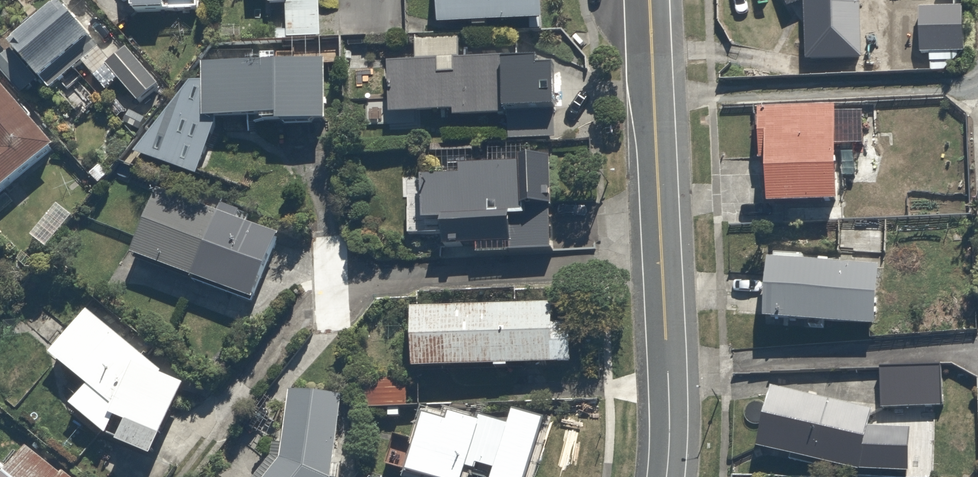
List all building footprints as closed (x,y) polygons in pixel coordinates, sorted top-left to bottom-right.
[(137,15),(209,15),(209,0),(137,0),(137,15)] [(274,4),(293,4),(293,41),(325,41),(325,4),(318,4),(318,0),(274,0),(274,4)] [(413,22),(518,19),(518,0),(413,0),(413,22)] [(806,9),(807,68),(867,67),(866,2),(865,0),(782,0),(789,16),(806,9)] [(82,64),(104,47),(66,1),(16,43),(53,88),(82,64)] [(919,12),(923,58),(930,58),(931,76),(956,74),(954,56),(968,55),(965,8),(919,12)] [(464,113),(464,120),(512,120),(512,138),(557,138),(557,120),(568,120),(567,72),(551,72),(551,61),(460,61),(460,42),(422,42),(422,62),(399,62),(399,113),(464,113)] [(141,107),(164,88),(129,46),(114,59),(104,47),(82,64),(108,96),(122,84),(141,107)] [(136,152),(208,175),(229,120),(272,119),(272,127),(339,126),(338,64),(213,64),(136,152)] [(68,146),(0,73),(0,209),(68,146)] [(839,110),(761,113),(763,172),(775,172),(777,216),(844,213),(839,110)] [(557,253),(556,155),(526,156),(526,164),(428,165),(428,222),(455,222),(455,245),(518,245),(518,253),(557,253)] [(161,187),(136,252),(269,303),(294,238),(161,187)] [(879,335),(882,269),(772,264),(769,330),(879,335)] [(562,304),(421,311),(424,375),(582,367),(580,326),(563,327),(562,304)] [(166,370),(92,309),(54,355),(93,388),(76,407),(164,461),(196,387),(166,370)] [(880,369),(883,414),(940,411),(938,366),(880,369)] [(351,395),(295,390),(290,447),(268,476),(343,476),(351,395)] [(763,458),(851,476),(912,476),(913,430),(874,430),(877,416),(777,394),(763,458)] [(430,417),(422,447),(399,441),(391,472),(412,476),(473,476),(475,471),(499,476),(537,476),(552,418),(518,410),(515,424),(457,409),(454,423),(430,417)] [(23,437),(0,465),(0,476),(73,476),(23,437)]
